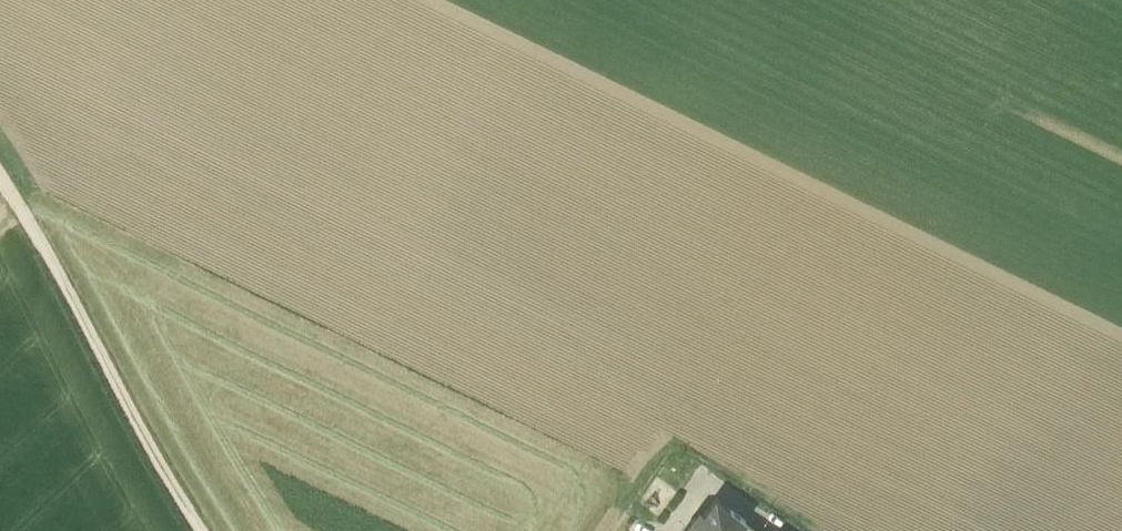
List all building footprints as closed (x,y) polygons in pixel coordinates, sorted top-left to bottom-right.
[(731,508),(716,497),(699,519),(695,516),(683,530),(712,530),(731,508)] [(746,519),(731,508),(712,530),(737,530),(746,519)]
